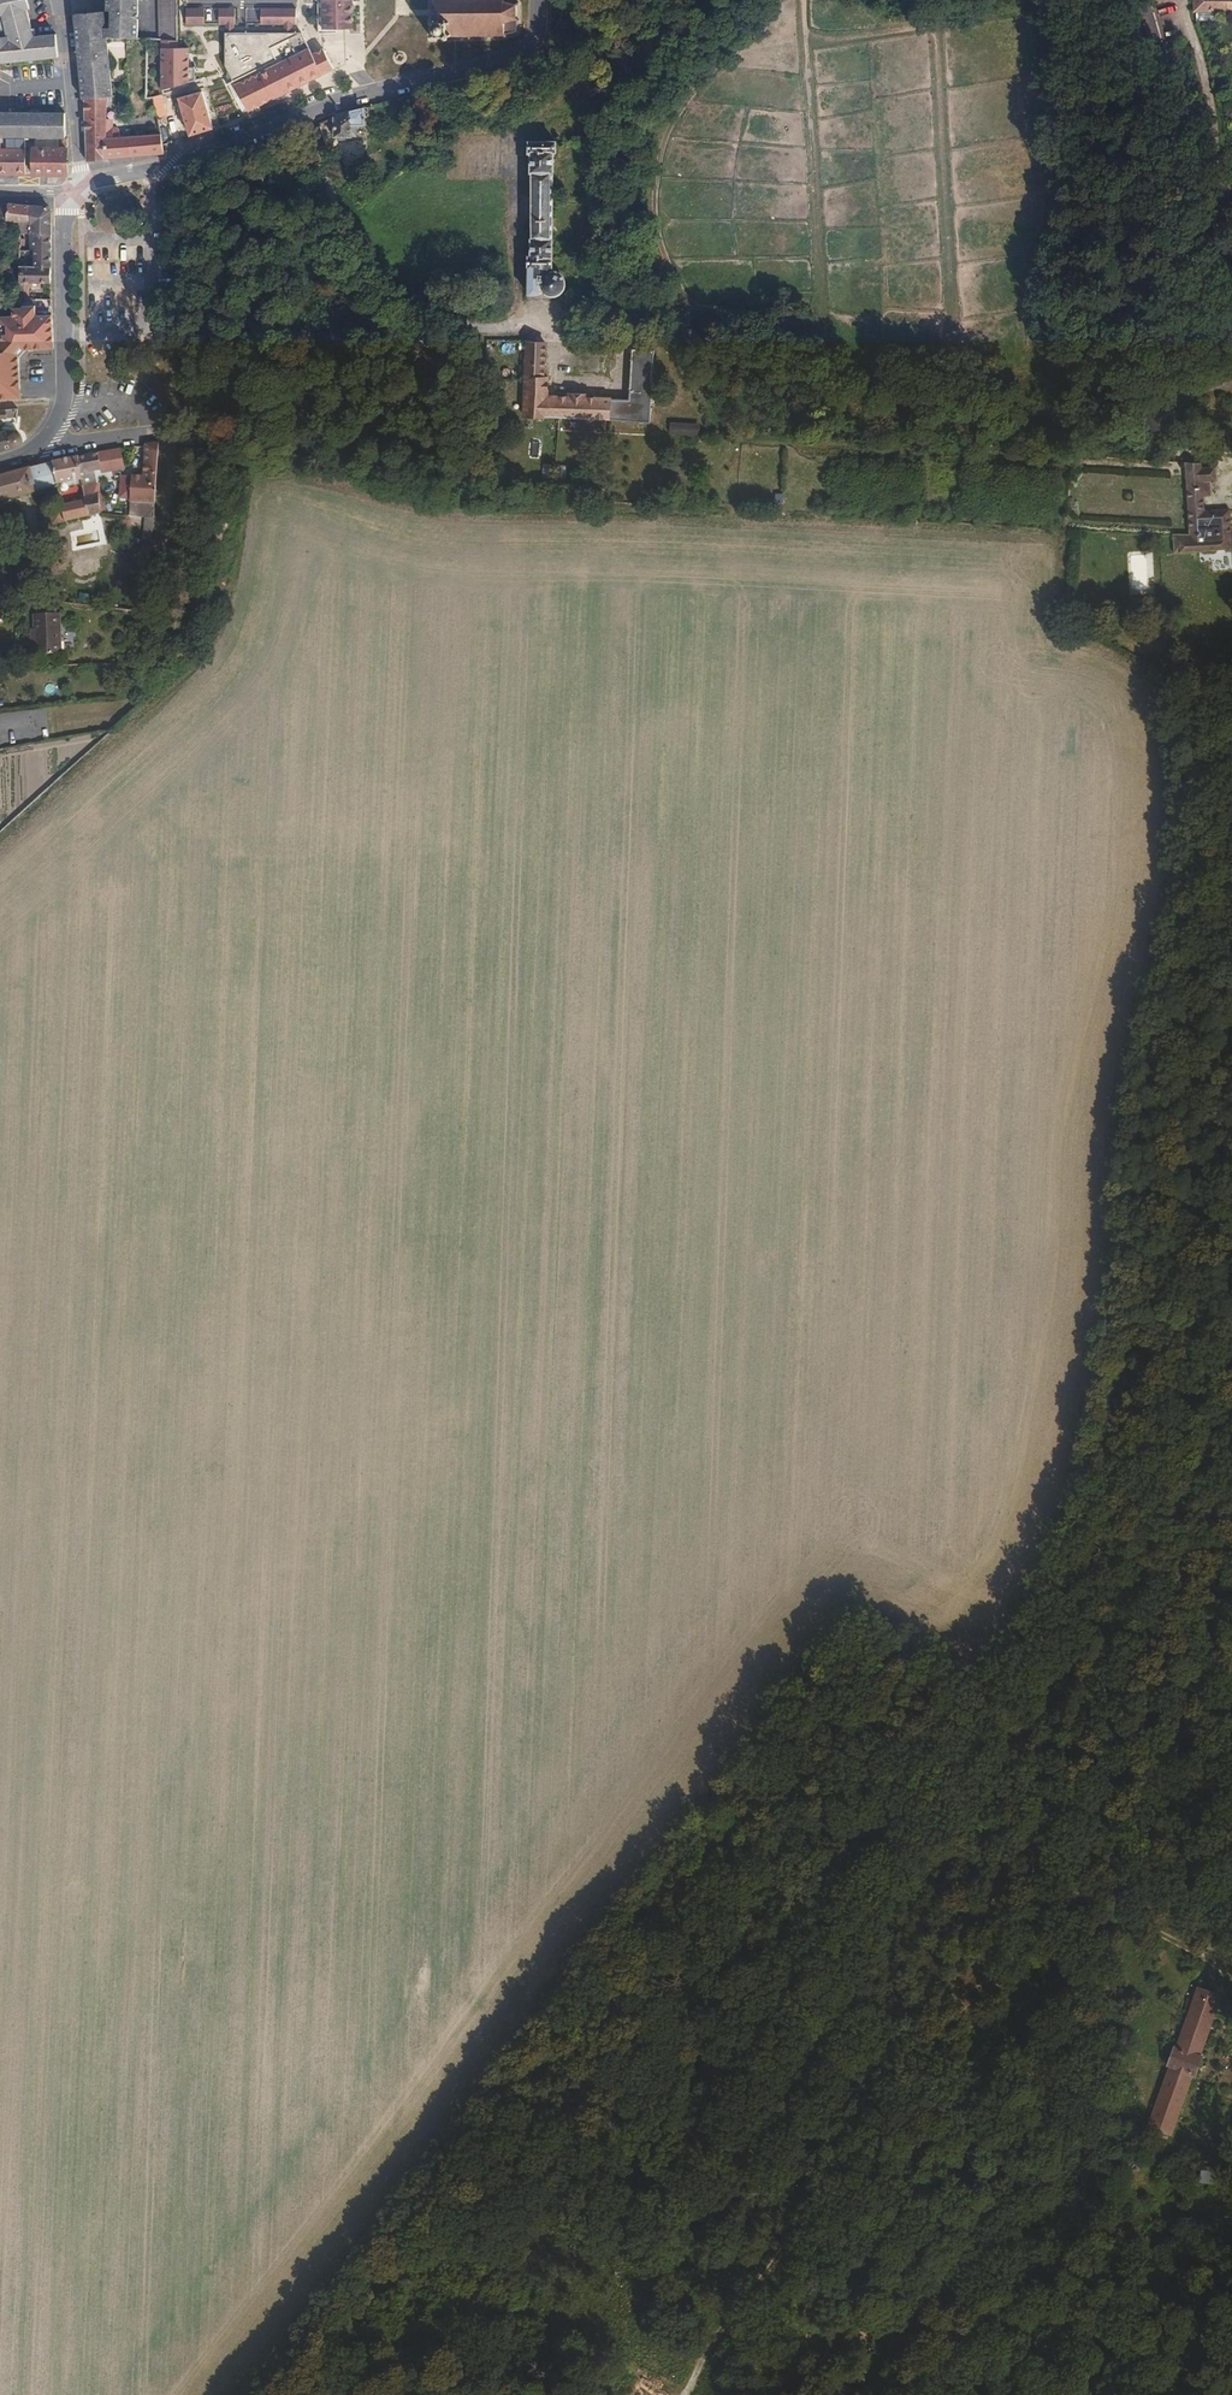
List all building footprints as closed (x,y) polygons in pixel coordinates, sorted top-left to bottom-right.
[(55,37),(54,33),(33,34),(26,8),(24,0),(0,0),(0,7),(7,37),(3,38),(2,35),(0,35),(0,61),(56,56),(55,37)] [(138,9),(138,0),(106,0),(105,9),(110,9),(138,9)] [(322,28),(353,27),(353,0),(322,0),(322,28)] [(432,2),(430,2),(430,4),(432,4),(432,13),(432,22),(429,22),(429,24),(432,24),(432,34),(430,34),(430,37),(433,37),(433,40),(435,40),(435,37),(442,37),(442,40),(445,40),(445,37),(450,37),(450,39),(453,40),(453,37),(467,37),(467,39),(470,39),(470,36),(481,36),(481,39),(484,39),(484,36),(504,35),(504,37),(506,36),(506,34),(516,32),(516,23),(519,22),(516,18),(516,5),(518,3),(516,1),(514,3),(504,1),(504,0),(432,0),(432,2)] [(1221,0),(1196,0),(1196,12),(1221,12),(1221,0)] [(1221,12),(1231,12),(1231,0),(1221,0),(1221,12)] [(187,6),(187,25),(237,23),(237,4),(187,6)] [(248,23),(298,24),(298,6),(248,5),(248,23)] [(105,26),(106,37),(126,37),(137,37),(138,9),(110,9),(110,26),(105,26)] [(106,37),(105,26),(103,10),(74,13),(75,25),(74,25),(81,98),(84,98),(106,96),(112,94),(106,37)] [(234,81),(227,83),(243,112),(332,68),(323,49),(311,54),(309,48),(302,32),(224,32),(225,67),(231,77),(234,81)] [(176,38),(160,38),(159,88),(161,94),(188,87),(188,47),(176,47),(176,38)] [(190,134),(212,127),(201,90),(179,97),(190,134)] [(106,96),(84,98),(86,159),(102,157),(105,117),(105,106),(106,96)] [(364,124),(364,107),(333,116),(333,136),(350,137),(350,134),(355,134),(356,124),(364,124)] [(60,137),(65,137),(66,136),(64,112),(0,110),(0,136),(33,136),(60,137)] [(105,117),(102,157),(128,155),(128,135),(115,136),(115,133),(112,133),(112,127),(111,120),(108,120),(108,118),(105,117)] [(128,135),(128,155),(163,152),(162,144),(160,133),(129,135),(128,135)] [(33,146),(60,147),(60,137),(33,136),(33,146)] [(529,256),(528,295),(544,295),(549,297),(556,297),(562,293),(564,286),(563,279),(559,275),(551,272),(553,152),(555,152),(555,141),(528,141),(528,153),(531,153),(530,256),(529,256)] [(30,146),(31,174),(66,174),(66,147),(60,147),(33,146),(30,146)] [(27,147),(0,148),(0,175),(27,174),(27,147)] [(6,202),(5,218),(5,220),(17,221),(17,231),(32,232),(30,204),(6,202)] [(30,204),(32,232),(49,232),(49,209),(46,205),(30,204)] [(49,232),(32,232),(32,249),(32,264),(32,266),(48,266),(49,232)] [(120,260),(114,260),(114,248),(96,249),(97,275),(121,273),(120,260)] [(33,283),(49,283),(48,266),(32,266),(32,264),(18,265),(17,282),(24,282),(24,285),(33,285),(33,283)] [(35,314),(50,314),(49,306),(49,299),(35,299),(35,302),(35,305),(35,314)] [(12,396),(13,388),(14,352),(17,349),(19,346),(51,347),(50,314),(35,314),(35,305),(17,305),(9,305),(9,313),(0,313),(0,395),(12,396)] [(609,421),(611,400),(541,397),(544,343),(524,343),(522,415),(609,421)] [(611,400),(609,421),(649,423),(654,351),(631,350),(627,401),(611,400)] [(14,417),(15,409),(0,410),(0,418),(14,417)] [(683,433),(684,425),(670,424),(669,432),(683,433)] [(699,426),(684,425),(683,433),(698,435),(699,426)] [(18,443),(20,440),(20,437),(18,433),(13,433),(13,430),(0,432),(0,450),(18,443)] [(153,504),(157,443),(143,445),(141,477),(129,476),(128,502),(153,504)] [(119,449),(96,453),(99,469),(99,473),(107,472),(123,469),(119,449)] [(96,453),(77,456),(80,479),(81,483),(84,483),(82,472),(86,471),(99,469),(96,453)] [(80,479),(77,456),(51,462),(55,483),(80,479)] [(51,462),(0,476),(0,499),(55,483),(51,462)] [(1185,464),(1190,538),(1173,538),(1174,556),(1231,552),(1231,541),(1230,512),(1205,513),(1205,498),(1211,497),(1210,483),(1217,483),(1216,469),(1202,469),(1202,464),(1185,464)] [(108,480),(107,472),(99,473),(95,474),(97,481),(108,480)] [(84,483),(81,483),(82,494),(82,496),(96,494),(98,493),(97,487),(89,488),(88,482),(84,483)] [(83,499),(87,516),(100,513),(96,494),(82,496),(83,499)] [(59,507),(62,521),(87,516),(83,499),(78,500),(59,505),(59,507)] [(153,504),(128,502),(127,515),(143,516),(152,516),(153,504)] [(51,523),(62,521),(59,507),(47,509),(51,523)] [(152,516),(143,516),(142,529),(151,529),(152,516)] [(1154,594),(1154,582),(1149,582),(1149,554),(1127,554),(1129,595),(1154,594)] [(33,644),(29,646),(29,654),(59,654),(57,613),(31,614),(32,628),(33,644)] [(1201,2009),(1190,2039),(1218,2034),(1226,2019),(1214,2013),(1217,2007),(1210,2005),(1207,2011),(1201,2009)]
